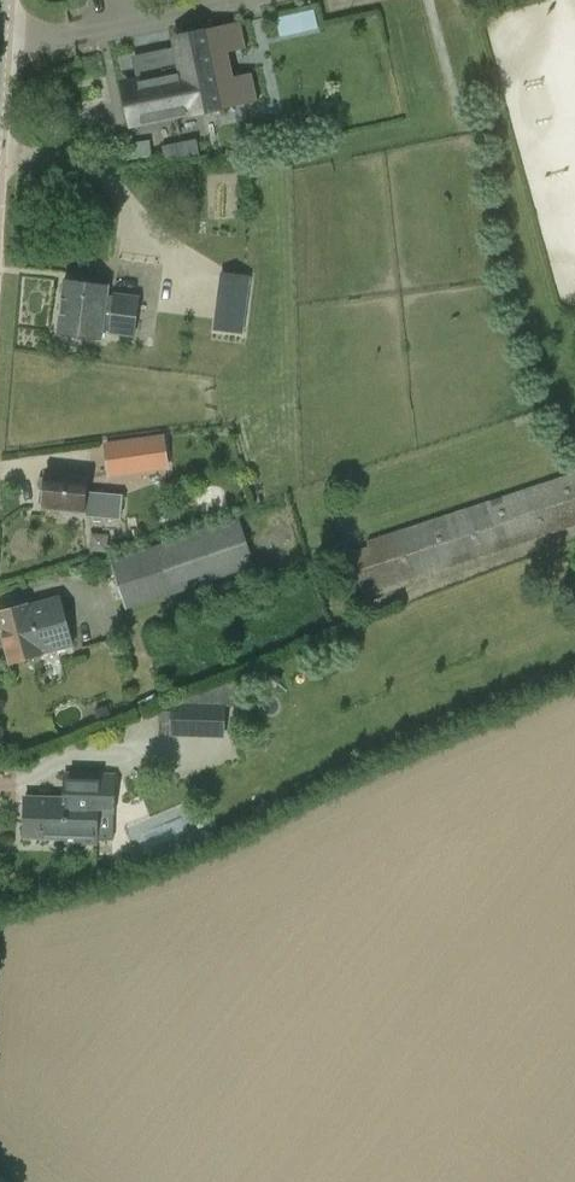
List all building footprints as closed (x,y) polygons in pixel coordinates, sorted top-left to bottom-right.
[(304,30),(318,27),(314,10),(300,13),(304,30)] [(138,84),(124,87),(132,123),(191,111),(191,113),(257,99),(257,101),(258,101),(252,72),(250,73),(251,75),(218,82),(216,82),(210,54),(212,54),(212,53),(245,46),(245,48),(247,48),(241,21),(239,21),(240,24),(205,31),(205,32),(175,38),(177,46),(172,47),(177,70),(136,79),(138,84)] [(197,138),(162,146),(165,159),(200,154),(197,138)] [(124,157),(150,154),(148,139),(122,142),(124,157)] [(114,291),(113,294),(108,293),(109,285),(65,279),(61,306),(136,315),(139,295),(114,291)] [(221,304),(218,329),(244,332),(247,307),(221,304)] [(108,333),(134,336),(136,315),(61,306),(58,332),(102,338),(103,329),(109,330),(108,333)] [(133,453),(133,454),(135,468),(169,463),(165,433),(107,441),(109,456),(132,453),(133,453)] [(120,518),(122,494),(87,491),(88,475),(46,471),(43,507),(63,509),(62,513),(120,518)] [(574,525),(574,471),(367,539),(369,546),(355,550),(353,544),(337,549),(353,599),(574,525)] [(238,517),(109,559),(125,608),(254,565),(238,517)] [(107,533),(92,532),(91,548),(106,549),(107,533)] [(73,645),(60,595),(29,604),(28,603),(0,611),(0,622),(11,662),(42,654),(73,645)] [(224,737),(225,703),(220,702),(220,694),(200,694),(200,702),(170,701),(169,736),(224,737)] [(94,709),(99,723),(112,719),(106,704),(94,709)] [(115,772),(66,771),(65,798),(26,797),(25,836),(63,837),(63,842),(97,843),(98,812),(114,813),(115,772)]
